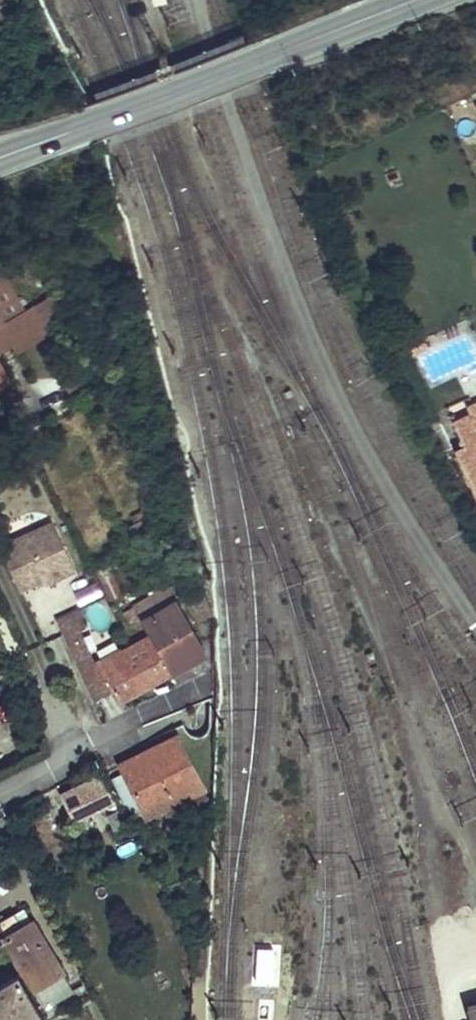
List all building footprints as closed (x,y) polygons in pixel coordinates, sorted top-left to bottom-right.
[(13,330),(17,339),(46,324),(32,295),(23,300),(7,268),(0,271),(0,337),(13,330)] [(429,329),(424,319),(410,325),(414,335),(429,329)] [(451,436),(475,488),(475,398),(473,400),(454,409),(463,430),(451,436)] [(0,537),(0,549),(17,592),(73,570),(52,516),(0,537)] [(102,565),(92,570),(103,594),(114,589),(102,565)] [(143,607),(148,617),(167,654),(201,637),(168,570),(133,587),(136,593),(128,596),(136,611),(143,607)] [(3,586),(0,587),(0,601),(6,614),(14,610),(3,586)] [(85,610),(96,632),(113,623),(102,601),(85,610)] [(168,657),(167,654),(148,617),(132,626),(100,642),(120,681),(168,657)] [(178,719),(145,735),(122,747),(147,798),(204,773),(204,772),(178,719)] [(105,756),(63,777),(75,799),(108,783),(113,793),(121,789),(105,756)] [(175,842),(163,847),(167,857),(179,851),(175,842)] [(5,921),(34,971),(61,956),(32,906),(22,912),(14,899),(2,905),(8,919),(5,921)] [(11,959),(0,966),(0,1019),(50,1019),(11,959)] [(466,1007),(470,1019),(475,1019),(475,1004),(466,1007)]
